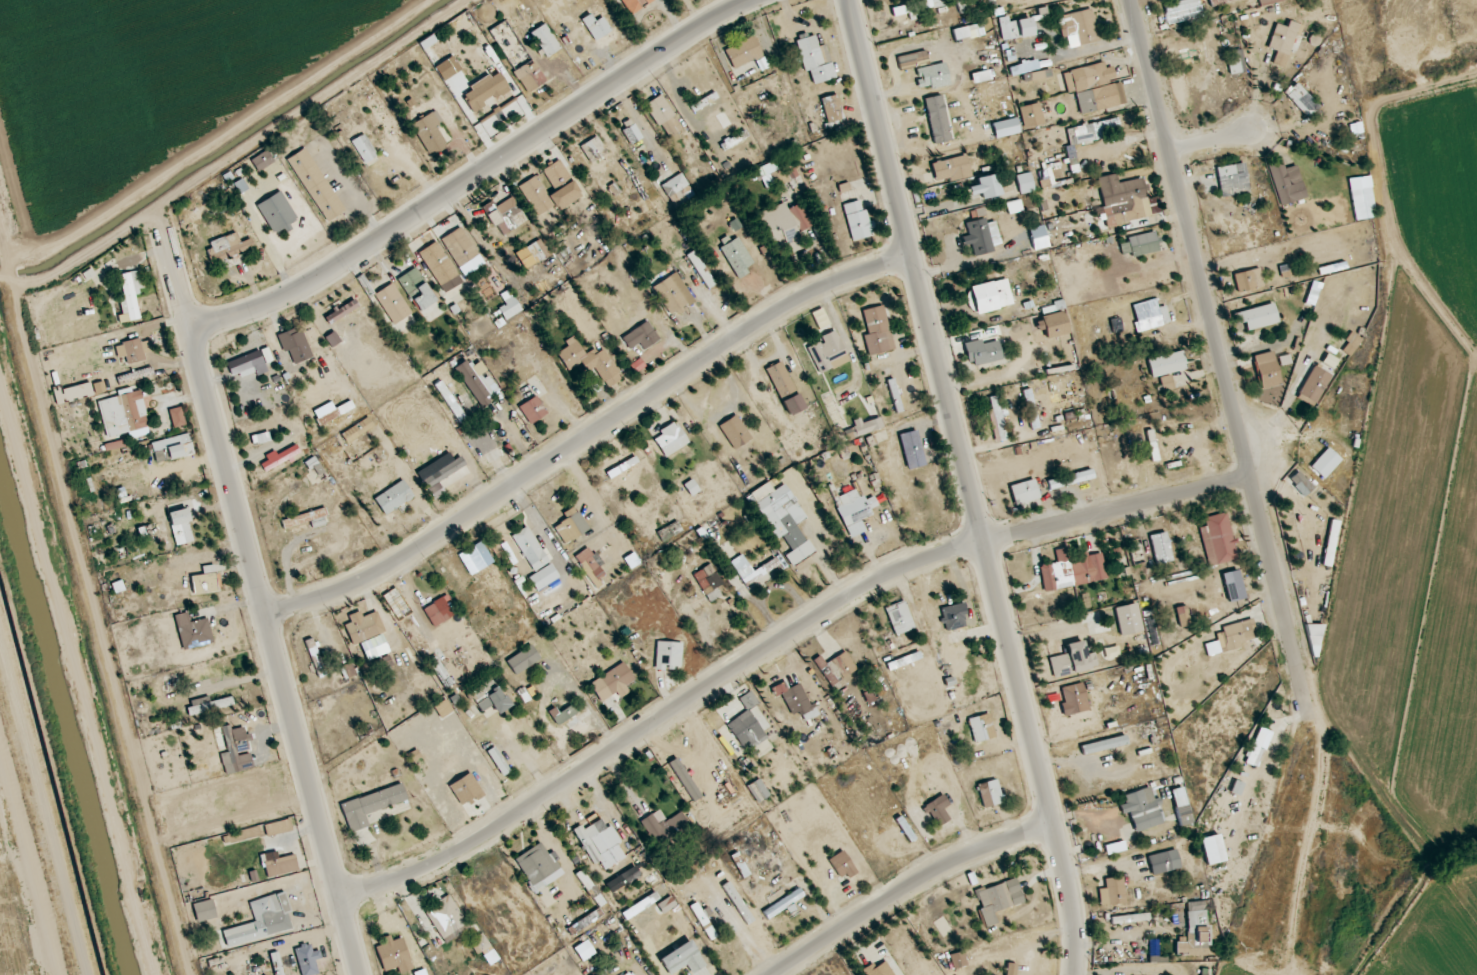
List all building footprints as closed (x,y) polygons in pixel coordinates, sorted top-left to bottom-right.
[(654,0),(620,0),(630,16),(654,2),(654,0)] [(894,17),(945,7),(944,0),(927,0),(892,7),(894,17)] [(970,0),(958,0),(958,11),(970,11),(970,0)] [(1198,0),(1183,0),(1163,5),(1165,14),(1199,6),(1198,0)] [(1057,16),(1061,38),(1068,37),(1070,47),(1099,41),(1093,9),(1057,16)] [(611,32),(603,17),(593,22),(589,15),(581,19),(594,41),(611,32)] [(1003,41),(1036,34),(1032,17),(1009,22),(1008,16),(998,18),(1003,41)] [(1275,23),(1268,47),(1289,54),(1295,34),(1300,36),(1303,25),(1288,20),(1286,27),(1275,23)] [(500,49),(514,43),(505,23),(491,29),(500,49)] [(953,29),(955,41),(984,36),(982,23),(953,29)] [(561,48),(544,24),(530,33),(547,58),(561,48)] [(808,85),(836,79),(832,61),(821,63),(815,33),(797,36),(808,85)] [(724,50),(733,69),(764,56),(755,36),(724,50)] [(1244,73),(1242,49),(1225,51),(1228,74),(1244,73)] [(900,70),(929,63),(926,50),(897,57),(900,70)] [(514,70),(525,93),(546,83),(535,60),(514,70)] [(920,91),(950,85),(945,63),(915,69),(920,91)] [(1125,104),(1121,80),(1116,81),(1114,66),(1105,68),(1104,63),(1063,71),(1067,93),(1076,92),(1080,113),(1125,104)] [(1308,118),(1319,106),(1294,82),(1283,94),(1308,118)] [(644,106),(667,139),(684,127),(661,94),(644,106)] [(821,98),(827,123),(844,119),(838,94),(821,98)] [(934,144),(952,140),(943,94),(925,98),(934,144)] [(1044,123),(1039,103),(1019,108),(1024,128),(1044,123)] [(449,142),(432,112),(411,124),(429,154),(449,142)] [(1071,127),(1074,144),(1100,139),(1098,132),(1121,128),(1119,118),(1071,127)] [(350,141),(366,165),(378,157),(363,134),(350,141)] [(591,164),(608,153),(597,136),(580,147),(591,164)] [(346,211),(306,147),(286,159),(326,223),(346,211)] [(973,178),(968,155),(931,162),(936,185),(973,178)] [(519,185),(534,213),(553,203),(557,210),(581,197),(560,159),(540,170),(542,173),(519,185)] [(766,192),(797,177),(792,166),(783,171),(777,159),(755,170),(766,192)] [(1290,185),(1281,159),(1266,165),(1280,206),(1307,197),(1301,181),(1290,185)] [(1250,192),(1245,163),(1214,168),(1219,197),(1250,192)] [(258,200),(240,169),(231,174),(250,205),(258,200)] [(1038,172),(1041,187),(1049,186),(1046,170),(1038,172)] [(969,189),(983,205),(1003,188),(989,172),(969,189)] [(1020,194),(1035,190),(1030,173),(1016,176),(1020,194)] [(693,196),(683,174),(662,184),(672,206),(693,196)] [(1354,220),(1376,217),(1370,175),(1348,179),(1354,220)] [(1098,187),(1106,226),(1152,217),(1144,178),(1098,187)] [(283,184),(303,226),(311,222),(291,180),(283,184)] [(482,207),(501,237),(527,221),(512,197),(495,208),(491,202),(482,207)] [(843,204),(852,241),(876,236),(869,208),(863,210),(860,200),(843,204)] [(1023,211),(1021,200),(1007,203),(1009,214),(1023,211)] [(756,214),(771,251),(784,246),(788,254),(806,247),(791,209),(789,210),(785,202),(756,214)] [(975,256),(995,251),(993,245),(997,244),(989,207),(971,211),(973,221),(962,223),(968,247),(973,246),(975,256)] [(1049,247),(1044,225),(1029,229),(1034,250),(1049,247)] [(484,263),(461,227),(441,239),(464,276),(484,263)] [(241,243),(236,232),(205,245),(213,264),(254,248),(251,239),(241,243)] [(1127,237),(1127,243),(1120,244),(1122,257),(1159,252),(1156,233),(1127,237)] [(747,268),(754,265),(739,237),(720,247),(737,279),(750,273),(747,268)] [(549,254),(539,240),(526,249),(536,263),(549,254)] [(459,274),(435,242),(418,254),(441,287),(459,274)] [(689,254),(706,290),(714,286),(697,250),(689,254)] [(1293,276),(1291,264),(1278,266),(1280,278),(1293,276)] [(417,312),(435,302),(417,268),(399,278),(417,312)] [(1233,273),(1237,292),(1264,287),(1261,268),(1233,273)] [(141,320),(136,290),(145,289),(142,270),(120,274),(124,294),(117,296),(122,323),(141,320)] [(673,304),(679,310),(690,301),(668,276),(653,289),(669,307),(673,304)] [(413,324),(397,283),(377,290),(393,332),(413,324)] [(497,305),(506,320),(522,310),(513,295),(497,305)] [(1140,332),(1163,326),(1155,299),(1132,305),(1140,332)] [(358,306),(354,300),(325,319),(329,325),(358,306)] [(1234,312),(1236,324),(1244,322),(1246,330),(1278,323),(1275,304),(1234,312)] [(860,311),(870,356),(894,350),(884,305),(860,311)] [(621,339),(629,350),(637,344),(643,352),(661,340),(647,320),(621,339)] [(290,367),(313,356),(300,326),(277,336),(290,367)] [(850,361),(836,330),(805,344),(819,375),(850,361)] [(1340,349),(1350,356),(1362,339),(1352,332),(1340,349)] [(607,389),(623,379),(604,346),(586,356),(574,336),(564,342),(567,347),(557,353),(568,371),(582,363),(587,372),(595,368),(607,389)] [(1001,361),(997,337),(964,343),(968,366),(1001,361)] [(145,361),(141,339),(115,344),(119,366),(145,361)] [(1187,369),(1182,350),(1147,359),(1152,378),(1187,369)] [(1263,390),(1282,384),(1272,350),(1252,356),(1263,390)] [(226,361),(231,379),(265,370),(260,351),(226,361)] [(463,370),(487,401),(501,390),(477,359),(463,370)] [(783,361),(767,368),(787,416),(803,409),(783,361)] [(1299,395),(1317,402),(1329,373),(1311,366),(1299,395)] [(888,381),(896,412),(902,411),(894,379),(888,381)] [(435,385),(459,422),(466,418),(442,381),(435,385)] [(1030,429),(1038,428),(1032,389),(1024,390),(1030,429)] [(842,440),(851,436),(832,394),(823,398),(842,440)] [(547,415),(538,396),(519,406),(529,425),(547,415)] [(311,413),(319,427),(354,408),(350,401),(335,409),(331,402),(311,413)] [(173,428),(185,425),(181,407),(169,410),(173,428)] [(718,427),(734,450),(752,438),(736,414),(718,427)] [(374,426),(367,417),(340,435),(347,445),(374,426)] [(834,434),(826,418),(784,438),(792,454),(834,434)] [(690,443),(676,421),(651,436),(665,458),(690,443)] [(926,466),(918,430),(899,434),(907,470),(926,466)] [(155,463),(185,457),(183,445),(192,443),(190,433),(151,442),(155,463)] [(466,437),(484,467),(491,463),(473,434),(466,437)] [(1051,454),(1080,447),(1079,439),(1049,446),(1051,454)] [(259,461),(263,471),(300,455),(295,444),(259,461)] [(1310,466),(1322,479),(1342,461),(1329,447),(1322,453),(1317,448),(1309,455),(1315,461),(1310,466)] [(638,462),(634,456),(606,473),(610,479),(638,462)] [(427,489),(466,465),(461,457),(422,480),(427,489)] [(1047,479),(1049,489),(1094,480),(1092,470),(1047,479)] [(1289,478),(1302,497),(1313,489),(1300,470),(1289,478)] [(374,499),(385,516),(414,496),(402,480),(374,499)] [(1014,505),(1040,500),(1035,480),(1010,485),(1014,505)] [(773,541),(783,536),(792,552),(786,555),(791,565),(813,554),(786,501),(792,498),(785,485),(774,491),(770,483),(749,494),(773,541)] [(874,520),(870,509),(878,506),(874,495),(864,499),(860,488),(833,498),(846,531),(874,520)] [(565,545),(589,529),(574,506),(558,518),(562,524),(554,529),(565,545)] [(168,512),(176,546),(195,542),(187,508),(168,512)] [(281,520),(284,529),(310,522),(312,529),(329,524),(325,508),(281,520)] [(1204,517),(1206,526),(1198,528),(1207,566),(1236,560),(1226,512),(1204,517)] [(1331,566),(1339,522),(1330,520),(1322,565),(1331,566)] [(683,532),(678,521),(656,531),(661,542),(683,532)] [(560,578),(551,563),(549,563),(528,526),(511,536),(534,574),(528,578),(536,591),(560,578)] [(609,545),(604,537),(574,556),(596,590),(605,584),(588,558),(609,545)] [(471,576),(493,561),(481,541),(458,556),(471,576)] [(1044,591),(1106,580),(1102,553),(1087,556),(1087,554),(1076,555),(1077,563),(1071,564),(1069,547),(1055,550),(1057,563),(1040,565),(1044,591)] [(775,558),(753,571),(743,555),(731,562),(748,590),(782,570),(775,558)] [(715,588),(723,582),(710,564),(693,577),(711,602),(720,595),(715,588)] [(191,577),(192,594),(217,593),(215,565),(202,566),(202,576),(191,577)] [(1237,573),(1230,575),(1237,599),(1244,598),(1241,584),(1246,583),(1243,570),(1236,571),(1237,573)] [(543,617),(572,595),(567,589),(538,611),(543,617)] [(884,608),(896,637),(916,629),(904,600),(884,608)] [(444,620),(435,603),(424,610),(433,627),(444,620)] [(940,607),(943,631),(968,628),(965,604),(940,607)] [(384,631),(377,612),(363,618),(360,611),(349,615),(352,624),(344,626),(352,646),(361,642),(368,660),(389,652),(382,633),(384,631)] [(214,643),(209,618),(188,622),(186,613),(175,615),(182,650),(214,643)] [(1216,628),(1221,652),(1242,648),(1241,642),(1258,638),(1254,621),(1216,628)] [(1321,625),(1308,624),(1307,655),(1320,655),(1321,625)] [(328,673),(311,638),(303,643),(320,677),(328,673)] [(655,670),(681,670),(681,642),(655,642),(655,670)] [(540,659),(532,645),(506,661),(515,675),(540,659)] [(1053,677),(1098,668),(1094,650),(1050,659),(1053,677)] [(834,689),(858,670),(844,651),(826,664),(820,656),(813,662),(834,689)] [(374,661),(376,671),(392,667),(390,657),(374,661)] [(599,701),(612,693),(616,700),(630,691),(626,684),(634,680),(624,662),(588,683),(599,701)] [(469,694),(482,713),(504,697),(491,679),(469,694)] [(800,713),(804,722),(817,715),(801,682),(789,688),(786,681),(771,688),(775,697),(781,694),(792,716),(800,713)] [(1064,702),(1060,703),(1064,716),(1089,710),(1082,682),(1061,688),(1064,702)] [(234,705),(230,692),(186,705),(190,718),(234,705)] [(726,725),(742,747),(750,742),(754,749),(769,739),(765,733),(773,728),(749,692),(739,699),(746,711),(726,725)] [(579,712),(573,703),(559,713),(555,707),(547,713),(556,727),(579,712)] [(993,740),(993,717),(972,717),(972,740),(993,740)] [(222,766),(240,763),(239,751),(251,750),(248,724),(224,727),(227,753),(221,754),(222,766)] [(1244,763),(1257,768),(1272,732),(1260,727),(1244,763)] [(487,752),(503,776),(510,771),(494,747),(487,752)] [(484,795),(471,772),(449,786),(462,808),(484,795)] [(769,797),(760,779),(748,786),(757,803),(769,797)] [(1004,803),(997,779),(977,785),(984,809),(1004,803)] [(407,802),(402,785),(340,802),(349,833),(370,827),(366,814),(407,802)] [(1123,794),(1125,804),(1120,806),(1122,814),(1130,812),(1134,831),(1161,825),(1152,788),(1123,794)] [(950,819),(944,810),(950,806),(943,795),(923,807),(936,828),(950,819)] [(1192,823),(1187,804),(1175,807),(1180,826),(1192,823)] [(666,821),(659,809),(640,821),(657,848),(690,827),(681,812),(666,821)] [(591,866),(602,861),(607,868),(628,858),(607,815),(574,832),(591,866)] [(266,837),(292,831),(289,819),(263,825),(266,837)] [(512,861),(532,890),(563,869),(544,840),(512,861)] [(828,860),(843,882),(857,873),(842,850),(828,860)] [(1173,870),(1169,852),(1148,856),(1152,875),(1173,870)] [(267,878),(299,871),(296,854),(263,861),(267,878)] [(640,874),(634,866),(615,878),(621,887),(640,874)] [(991,887),(999,911),(1025,902),(1016,878),(991,887)] [(1099,889),(1100,905),(1125,904),(1124,878),(1105,878),(1105,889),(1099,889)] [(762,912),(767,920),(805,897),(800,889),(762,912)] [(445,945),(470,929),(449,894),(424,910),(445,945)] [(1176,942),(1176,956),(1209,955),(1207,911),(1187,912),(1188,942),(1176,942)] [(414,968),(404,938),(393,942),(391,937),(374,943),(383,970),(393,967),(395,974),(414,968)] [(581,962),(595,954),(587,940),(573,949),(581,962)] [(669,974),(672,974),(686,966),(691,974),(706,965),(690,940),(659,959),(669,974)] [(313,951),(313,944),(297,945),(298,974),(320,974),(319,950),(313,951)] [(278,951),(268,954),(275,974),(285,974),(278,951)] [(882,957),(861,971),(864,974),(893,974),(882,957)] [(1017,964),(1008,963),(1006,974),(1015,974),(1017,964)]
